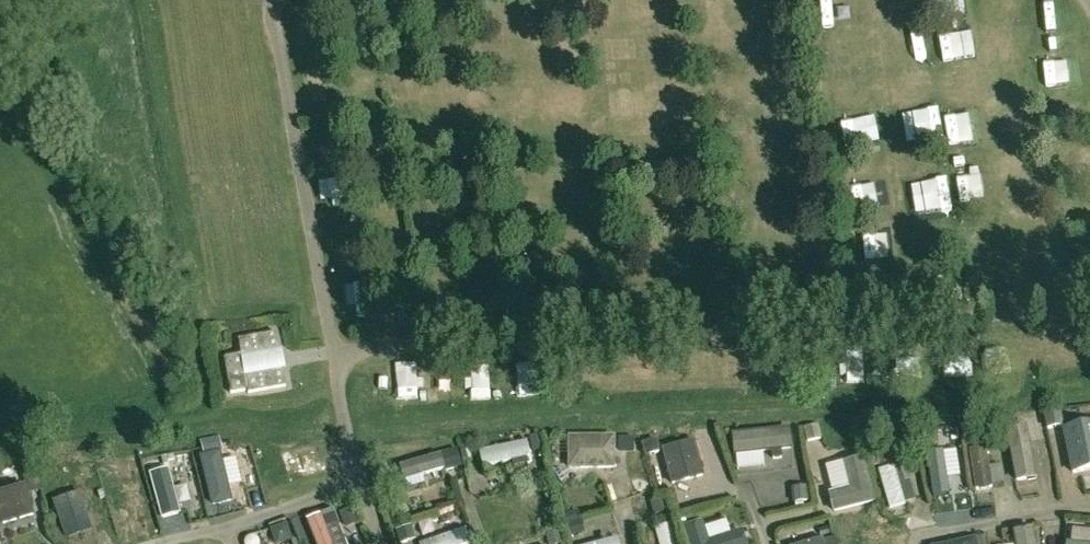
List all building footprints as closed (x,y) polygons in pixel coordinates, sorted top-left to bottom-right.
[(1049,40),(1073,37),(1069,5),(1044,8),(1049,40)] [(915,118),(940,115),(935,80),(910,83),(915,118)] [(888,149),(887,121),(866,121),(867,149),(888,149)] [(906,125),(905,152),(922,153),(923,125),(906,125)] [(961,133),(965,157),(985,154),(982,130),(961,133)] [(897,209),(896,185),(874,187),(876,211),(897,209)] [(1088,236),(1089,236),(1089,210),(1082,213),(1088,236)] [(895,246),(870,248),(871,271),(896,269),(895,246)] [(246,340),(250,375),(289,371),(286,336),(246,340)] [(1060,410),(1045,412),(1048,427),(1063,425),(1060,410)] [(1065,429),(1074,474),(1089,471),(1089,423),(1065,429)] [(1016,482),(1035,479),(1026,425),(1007,428),(1016,482)] [(791,451),(789,431),(733,437),(735,457),(762,454),(770,453),(771,461),(782,459),(781,452),(791,451)] [(542,434),(531,436),(534,452),(546,450),(542,434)] [(567,468),(613,468),(614,438),(567,438),(567,468)] [(663,449),(672,483),(703,475),(694,440),(663,449)] [(530,456),(527,441),(480,452),(484,467),(513,460),(514,465),(528,462),(527,457),(530,456)] [(985,449),(968,451),(975,491),(991,488),(985,449)] [(311,473),(320,472),(317,450),(308,451),(311,473)] [(443,469),(460,465),(457,451),(440,455),(443,469)] [(940,453),(925,455),(932,501),(946,499),(940,453)] [(231,501),(219,454),(198,459),(209,506),(231,501)] [(438,455),(399,466),(403,480),(442,470),(438,455)] [(851,490),(830,496),(834,513),(874,503),(863,459),(844,464),(851,490)] [(906,507),(905,503),(895,468),(894,466),(879,470),(891,511),(906,507)] [(0,494),(0,527),(33,517),(27,494),(25,487),(0,494)] [(80,491),(53,499),(66,538),(92,530),(80,491)] [(655,517),(671,513),(667,497),(651,501),(655,517)] [(306,524),(313,543),(345,543),(334,514),(306,524)] [(275,543),(277,543),(292,539),(287,522),(269,527),(275,543)] [(686,543),(745,543),(742,531),(707,541),(702,523),(681,529),(686,543)] [(656,530),(660,543),(677,543),(672,526),(656,530)] [(466,529),(422,543),(471,543),(466,529)] [(1016,543),(1035,543),(1032,530),(1014,533),(1016,543)]
